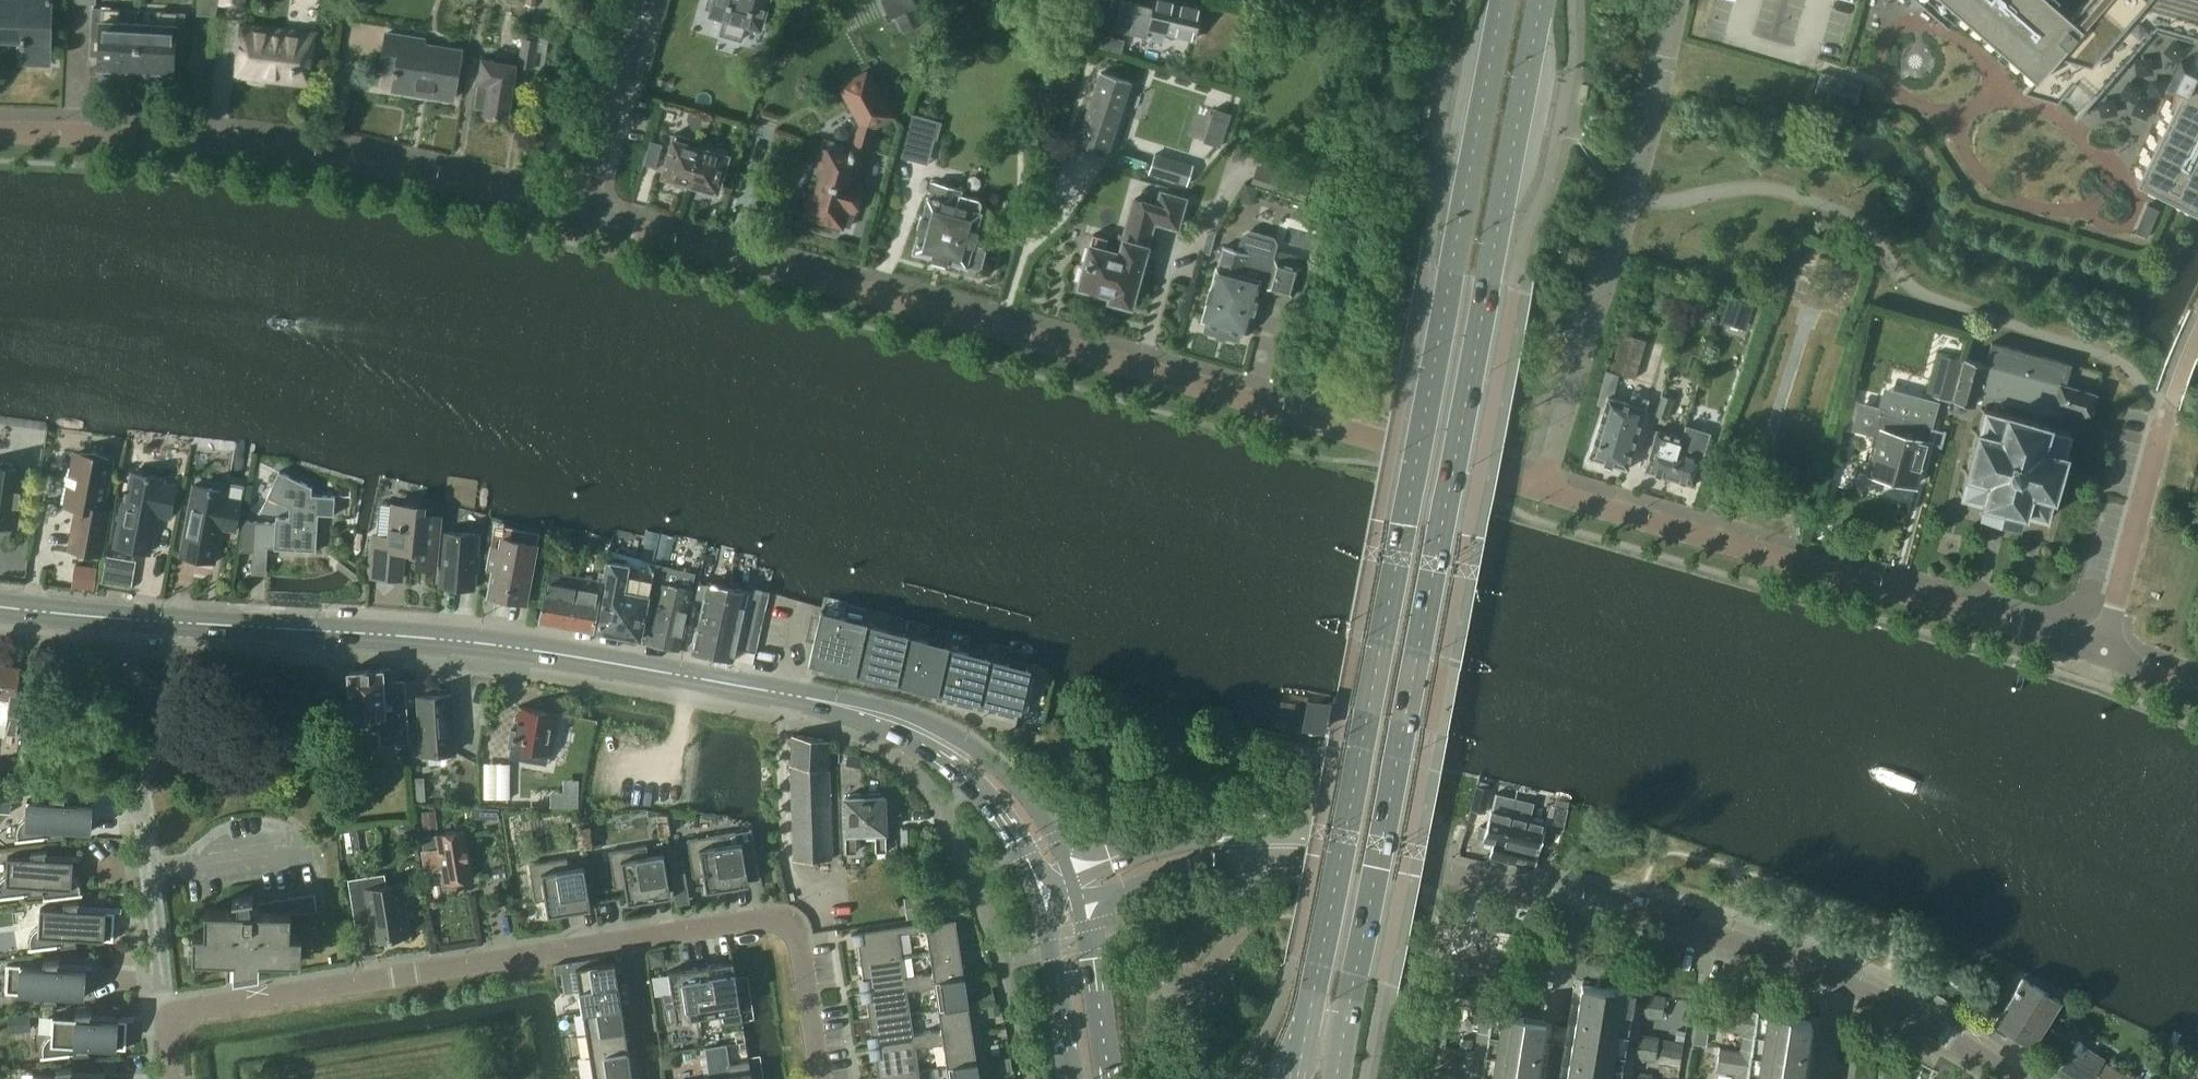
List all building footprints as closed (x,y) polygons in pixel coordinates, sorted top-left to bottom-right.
[(0,37),(1,30),(22,31),(22,38),(22,45),(25,45),(26,64),(52,65),(53,0),(25,0),(25,1),(0,0),(0,37)] [(218,14),(220,0),(200,0),(200,12),(218,14)] [(711,9),(711,12),(725,17),(720,34),(741,40),(746,23),(761,27),(768,0),(714,0),(711,9)] [(892,11),(895,10),(903,28),(923,20),(917,5),(924,2),(923,0),(887,0),(892,11)] [(1150,28),(1194,39),(1202,6),(1176,0),(1155,0),(1154,7),(1139,4),(1139,2),(1130,0),(1122,0),(1115,30),(1148,37),(1150,28)] [(1948,28),(1961,13),(1976,27),(1971,32),(1978,38),(1983,33),(1986,36),(1982,41),(1989,47),(1994,42),(2001,49),(1997,54),(2004,60),(2008,55),(2035,78),(2023,92),(2058,102),(2060,100),(2077,113),(2075,117),(2077,118),(2157,26),(2197,38),(2197,0),(2086,0),(2071,17),(2054,2),(2056,0),(1917,0),(1948,28)] [(99,67),(138,69),(140,23),(121,22),(122,9),(93,7),(92,48),(100,48),(99,67)] [(140,23),(138,69),(174,71),(175,53),(184,53),(186,12),(157,11),(157,24),(140,23)] [(242,24),(238,57),(236,75),(309,85),(316,33),(287,29),(246,24),(242,24)] [(381,70),(380,76),(381,77),(382,70),(393,72),(393,73),(397,74),(394,89),(416,93),(417,89),(433,92),(432,95),(453,99),(461,50),(440,47),(439,51),(423,48),(424,44),(425,39),(387,33),(384,52),(381,70)] [(1102,35),(1100,46),(1110,48),(1113,38),(1102,35)] [(519,64),(523,65),(533,67),(536,51),(547,52),(549,38),(539,36),(539,40),(524,37),(519,64)] [(2191,65),(2181,60),(2171,81),(2180,86),(2135,178),(2197,209),(2197,208),(2197,51),(2191,65)] [(482,59),(474,107),(485,109),(484,117),(508,121),(517,65),(514,65),(516,58),(496,55),(495,61),(482,59)] [(1821,71),(1815,91),(1857,102),(1863,82),(1821,71)] [(801,191),(795,212),(803,214),(803,215),(812,217),(810,225),(832,231),(834,223),(842,226),(842,225),(850,227),(855,211),(856,211),(863,184),(858,183),(874,124),(890,115),(865,72),(840,86),(860,121),(852,150),(850,150),(849,153),(846,153),(848,145),(825,139),(823,147),(822,146),(815,173),(820,175),(820,176),(815,194),(809,192),(809,193),(801,191)] [(1077,145),(1106,154),(1130,81),(1101,72),(1077,145)] [(1029,84),(1026,90),(1030,96),(1037,95),(1040,88),(1035,83),(1029,84)] [(1215,108),(1213,114),(1228,119),(1230,113),(1215,108)] [(913,114),(908,132),(930,138),(935,119),(913,114)] [(709,115),(707,123),(718,126),(720,118),(709,115)] [(679,180),(691,183),(702,141),(676,133),(663,175),(665,176),(667,180),(676,183),(679,180)] [(702,141),(691,183),(702,186),(703,190),(712,193),(715,190),(718,191),(730,148),(713,143),(702,141)] [(650,142),(644,163),(655,166),(661,145),(650,142)] [(1193,165),(1156,153),(1150,173),(1188,184),(1193,165)] [(1260,164),(1254,182),(1307,201),(1313,182),(1260,164)] [(948,261),(967,266),(967,265),(977,267),(981,265),(985,249),(983,246),(975,243),(978,231),(976,230),(982,211),(981,211),(983,203),(981,199),(963,194),(964,190),(931,181),(929,192),(932,192),(930,197),(928,197),(922,216),(921,216),(918,229),(919,230),(913,251),(934,257),(933,258),(947,262),(948,261)] [(1105,248),(1107,238),(1093,234),(1079,285),(1111,294),(1113,300),(1130,304),(1141,264),(1145,266),(1151,247),(1146,245),(1153,220),(1177,226),(1184,198),(1162,192),(1158,203),(1135,197),(1125,235),(1120,233),(1115,251),(1105,248)] [(1317,209),(1315,216),(1318,223),(1325,225),(1329,213),(1317,209)] [(1218,266),(1217,266),(1211,286),(1207,299),(1208,299),(1202,321),(1207,322),(1204,330),(1217,333),(1217,336),(1226,339),(1227,336),(1240,340),(1242,332),(1247,333),(1253,311),(1254,311),(1258,300),(1256,299),(1260,284),(1267,286),(1267,288),(1293,295),(1301,266),(1272,257),(1277,242),(1274,237),(1250,230),(1245,233),(1240,250),(1224,246),(1218,266)] [(1207,236),(1201,255),(1210,258),(1217,233),(1215,233),(1207,236)] [(1304,290),(1317,293),(1323,276),(1310,272),(1304,290)] [(1728,297),(1723,314),(1747,322),(1752,305),(1728,297)] [(1555,321),(1553,331),(1562,333),(1565,324),(1555,321)] [(1589,456),(1591,457),(1605,461),(1604,463),(1613,465),(1613,463),(1627,468),(1628,469),(1629,467),(1650,398),(1632,394),(1629,403),(1613,398),(1621,375),(1636,379),(1647,341),(1624,335),(1613,373),(1607,371),(1597,405),(1605,407),(1590,454),(1589,456)] [(1963,360),(1952,399),(1974,405),(1977,394),(1978,392),(1984,394),(1984,396),(2035,409),(2032,419),(2011,414),(2013,409),(2008,408),(2007,412),(2006,412),(2006,413),(2002,412),(1988,409),(1989,406),(1986,405),(1985,408),(1984,408),(1981,407),(1980,411),(1983,411),(1979,425),(1977,429),(1972,428),(1971,432),(1976,434),(1972,447),(1970,454),(1967,468),(1962,466),(1961,471),(1966,472),(1965,472),(1966,472),(1965,477),(1966,477),(1962,490),(1959,490),(1958,493),(1961,494),(1962,494),(1961,497),(1964,498),(1965,495),(1978,499),(1978,500),(1982,501),(1982,502),(1983,502),(1982,503),(1981,506),(1983,507),(1982,510),(1981,510),(1980,514),(1984,515),(1985,514),(1991,517),(1994,518),(1995,518),(1995,519),(1996,517),(2005,520),(2005,521),(2006,521),(2007,522),(2009,522),(2010,521),(2017,523),(2016,524),(2021,525),(2022,521),(2021,521),(2022,517),(2024,517),(2024,515),(2025,513),(2026,513),(2030,514),(2030,513),(2044,517),(2043,520),(2046,520),(2047,517),(2048,517),(2051,518),(2051,515),(2048,514),(2052,500),(2053,501),(2054,496),(2055,496),(2059,497),(2061,493),(2056,492),(2060,478),(2062,472),(2065,458),(2070,459),(2071,455),(2066,454),(2067,453),(2066,453),(2067,449),(2066,449),(2070,435),(2073,436),(2073,433),(2070,432),(2071,431),(2070,431),(2071,428),(2068,427),(2067,430),(2053,427),(2054,426),(2049,424),(2050,424),(2049,424),(2050,420),(2046,418),(2045,423),(2043,422),(2045,412),(2052,414),(2062,417),(2062,416),(2052,413),(2054,406),(2064,409),(2091,416),(2097,394),(2097,393),(2066,384),(2072,363),(1992,341),(1986,363),(1964,357),(1963,360)] [(1939,354),(1935,368),(1958,374),(1962,360),(1956,358),(1939,354)] [(1663,390),(1656,415),(1666,418),(1673,393),(1663,390)] [(1930,402),(1887,391),(1882,407),(1881,410),(1861,405),(1856,427),(1880,433),(1870,471),(1916,483),(1927,442),(1924,440),(1934,403),(1930,402)] [(1647,470),(1670,477),(1682,437),(1657,429),(1646,467),(1645,467),(1645,469),(1647,470)] [(1682,437),(1670,477),(1693,484),(1695,485),(1701,465),(1707,466),(1712,452),(1706,450),(1707,445),(1682,437)] [(68,465),(61,503),(78,506),(70,547),(101,553),(109,511),(102,509),(111,459),(110,458),(109,460),(79,454),(79,453),(77,452),(74,466),(68,465)] [(16,525),(23,474),(15,472),(15,467),(12,462),(2,461),(0,463),(0,523),(16,525)] [(127,503),(124,502),(116,545),(150,552),(157,513),(171,516),(177,485),(164,483),(164,478),(133,472),(127,503)] [(246,521),(240,551),(268,552),(268,547),(275,548),(275,549),(317,551),(319,514),(335,515),(336,496),(312,495),(312,487),(279,472),(268,496),(290,507),(290,518),(276,517),(276,522),(246,521)] [(194,484),(181,555),(215,562),(222,527),(236,530),(245,485),(232,483),(229,497),(228,497),(229,491),(194,484)] [(374,535),(370,575),(402,578),(405,549),(419,550),(417,565),(419,565),(419,562),(429,563),(429,566),(436,566),(441,516),(424,515),(424,507),(380,503),(377,536),(374,535)] [(537,532),(515,528),(513,539),(495,535),(489,565),(495,566),(490,595),(526,601),(537,543),(535,543),(537,532)] [(480,534),(445,531),(440,586),(475,588),(480,534)] [(642,639),(645,621),(655,564),(608,551),(604,575),(608,580),(598,630),(642,639)] [(137,560),(107,555),(102,581),(132,586),(137,560)] [(573,568),(581,569),(584,556),(575,555),(573,568)] [(655,564),(645,621),(654,623),(649,643),(679,649),(693,589),(696,574),(655,564)] [(76,565),(73,586),(94,588),(97,568),(76,565)] [(540,620),(571,626),(580,576),(550,570),(540,620)] [(580,576),(571,626),(594,630),(603,581),(580,576)] [(704,599),(693,651),(713,656),(728,586),(708,582),(706,589),(699,587),(696,598),(704,599)] [(728,586),(713,656),(734,660),(736,648),(737,643),(757,647),(770,591),(757,588),(749,591),(748,591),(728,586)] [(848,618),(824,613),(824,611),(821,610),(809,663),(852,672),(863,622),(864,618),(849,614),(848,618)] [(852,672),(877,678),(894,682),(904,633),(905,629),(890,626),(889,630),(864,624),(865,622),(863,622),(852,672)] [(894,682),(918,687),(935,691),(945,645),(946,641),(931,637),(930,641),(905,636),(906,634),(904,633),(894,682)] [(935,691),(960,697),(976,700),(986,656),(987,652),(971,649),(970,653),(946,647),(947,645),(945,645),(935,691)] [(976,700),(1001,706),(1019,710),(1028,668),(1027,668),(1028,664),(1012,660),(1011,664),(987,659),(988,657),(986,656),(976,700)] [(0,694),(0,697),(11,698),(7,734),(18,735),(24,685),(19,684),(22,666),(4,664),(0,694)] [(381,729),(383,743),(409,741),(405,680),(393,681),(392,667),(384,668),(384,667),(368,669),(349,670),(352,716),(347,716),(349,731),(381,729)] [(419,696),(423,753),(456,751),(452,694),(419,696)] [(1327,697),(1309,694),(1304,720),(1322,723),(1327,697)] [(521,706),(517,729),(512,728),(509,746),(544,753),(547,733),(554,734),(558,712),(521,706)] [(830,741),(830,740),(793,734),(792,766),(795,859),(831,858),(830,809),(830,768),(829,768),(830,741)] [(849,753),(846,764),(856,767),(859,756),(849,753)] [(7,763),(5,782),(17,783),(19,765),(7,763)] [(1478,782),(1471,809),(1486,813),(1492,786),(1478,782)] [(424,784),(414,785),(414,800),(424,800),(424,784)] [(486,785),(486,798),(512,798),(512,785),(486,785)] [(18,827),(17,830),(17,831),(17,834),(17,837),(18,839),(16,839),(16,841),(65,835),(65,833),(64,833),(64,829),(92,831),(92,829),(91,829),(92,804),(93,804),(94,802),(65,801),(66,794),(67,794),(67,792),(51,794),(51,796),(52,796),(52,800),(28,799),(28,801),(29,801),(28,817),(26,818),(24,819),(22,821),(21,822),(20,823),(19,826),(18,827)] [(866,832),(865,797),(862,796),(862,793),(849,794),(849,797),(845,797),(847,852),(857,852),(856,833),(866,832)] [(868,797),(865,797),(866,832),(876,832),(876,850),(887,850),(885,796),(881,796),(881,793),(868,793),(868,797)] [(1510,815),(1498,860),(1535,869),(1536,865),(1546,823),(1530,819),(1534,802),(1516,798),(1512,815),(1511,815),(1510,815)] [(1555,806),(1550,826),(1562,830),(1563,830),(1570,801),(1557,798),(1557,799),(1555,806)] [(483,807),(483,817),(498,818),(498,808),(483,807)] [(435,809),(423,811),(425,829),(438,827),(435,809)] [(1491,810),(1483,840),(1494,842),(1490,857),(1498,860),(1510,815),(1510,814),(1491,810)] [(415,823),(405,825),(406,835),(417,833),(415,823)] [(726,888),(749,884),(749,880),(760,878),(752,829),(688,839),(694,877),(704,875),(706,891),(726,888)] [(440,834),(422,837),(428,872),(434,871),(446,869),(448,882),(471,878),(468,859),(469,859),(467,848),(466,848),(463,830),(440,834)] [(897,842),(887,842),(887,855),(897,855),(897,842)] [(671,896),(670,892),(664,853),(649,855),(647,845),(609,851),(615,889),(626,887),(628,903),(647,900),(671,896)] [(44,899),(83,894),(83,892),(81,893),(81,891),(81,890),(81,887),(80,884),(79,881),(77,879),(75,877),(74,876),(72,875),(72,862),(74,862),(74,860),(46,858),(46,852),(47,852),(47,850),(31,852),(32,853),(33,853),(32,858),(8,856),(8,858),(10,858),(9,874),(6,875),(3,877),(1,879),(0,881),(0,898),(44,893),(45,897),(44,897),(44,899)] [(592,908),(591,904),(585,865),(569,868),(567,857),(530,864),(536,901),(546,900),(548,915),(568,912),(592,908)] [(675,891),(688,889),(685,866),(672,868),(675,891)] [(350,880),(354,907),(368,904),(373,941),(409,936),(404,901),(409,900),(407,886),(402,886),(401,882),(386,884),(384,874),(350,880)] [(262,968),(261,966),(260,959),(293,960),(293,955),(301,956),(302,936),(303,936),(303,934),(291,934),(291,912),(292,912),(294,912),(319,912),(319,911),(318,911),(315,894),(316,894),(316,893),(258,902),(258,903),(258,914),(253,914),(253,911),(244,911),(244,914),(239,914),(239,909),(236,909),(235,909),(206,909),(206,911),(207,911),(206,932),(194,931),(194,934),(195,934),(195,948),(199,948),(199,956),(194,956),(194,957),(194,958),(221,958),(230,959),(232,971),(232,973),(233,973),(262,968)] [(928,893),(905,896),(908,919),(931,916),(928,893)] [(39,926),(37,927),(35,929),(34,930),(32,933),(31,935),(30,938),(30,940),(30,941),(30,944),(31,947),(29,947),(29,949),(78,944),(77,942),(77,938),(114,940),(114,938),(112,938),(114,913),(115,913),(115,911),(78,910),(78,903),(80,903),(80,901),(64,903),(64,905),(65,905),(65,909),(41,907),(41,909),(42,909),(41,925),(39,926)] [(857,933),(861,961),(902,955),(899,933),(910,932),(910,933),(916,932),(916,931),(927,928),(930,951),(960,946),(958,934),(965,933),(963,916),(854,933),(854,934),(857,933)] [(862,990),(972,974),(969,958),(962,959),(960,946),(930,951),(934,973),(922,974),(922,973),(916,974),(917,975),(906,978),(902,955),(861,961),(865,989),(862,990)] [(663,950),(649,952),(652,965),(660,964),(664,958),(663,950)] [(45,962),(45,966),(8,964),(8,966),(9,966),(8,990),(6,990),(6,992),(44,994),(43,1001),(42,1001),(42,1003),(58,1001),(58,999),(57,999),(57,995),(85,996),(85,995),(84,994),(85,970),(87,970),(87,968),(58,967),(59,960),(60,960),(60,958),(44,960),(44,962),(45,962)] [(1606,964),(1586,960),(1583,977),(1603,980),(1606,964)] [(576,967),(580,990),(619,984),(615,961),(576,967)] [(697,995),(701,1017),(720,1014),(721,1024),(743,1020),(733,961),(710,964),(714,992),(697,995)] [(666,1022),(701,1017),(697,995),(714,992),(710,964),(669,971),(672,993),(662,995),(666,1022)] [(866,990),(870,1018),(911,1012),(908,990),(919,989),(919,990),(925,989),(925,988),(935,985),(939,1008),(969,1004),(967,991),(974,990),(972,974),(862,990),(862,991),(866,990)] [(2082,1044),(2083,1042),(2081,1041),(2076,1043),(2046,1024),(2061,1001),(2024,978),(1996,1022),(1997,1023),(1999,1019),(2016,1030),(2014,1033),(2033,1045),(2034,1043),(2064,1062),(2060,1069),(2077,1078),(2092,1078),(2105,1058),(2082,1044)] [(1653,1078),(1632,1075),(1635,1056),(1656,1060),(1659,1037),(1639,1034),(1642,1015),(1663,1018),(1666,996),(1646,993),(1646,992),(1608,986),(1604,986),(1583,983),(1567,1078),(1653,1078)] [(580,990),(584,1012),(622,1006),(619,984),(580,990)] [(990,985),(980,986),(982,1000),(994,998),(990,985)] [(871,1047),(980,1031),(978,1015),(970,1016),(969,1004),(939,1008),(942,1030),(931,1031),(931,1030),(925,1031),(925,1032),(914,1035),(911,1012),(870,1018),(874,1046),(871,1047)] [(999,1004),(988,1006),(990,1015),(1001,1013),(999,1004)] [(584,1012),(587,1034),(626,1028),(622,1006),(584,1012)] [(1811,1020),(1785,1016),(1785,1015),(1748,1009),(1727,1006),(1724,1028),(1744,1032),(1741,1051),(1721,1048),(1717,1070),(1738,1073),(1737,1078),(1801,1078),(1811,1020)] [(1546,1019),(1520,1015),(1483,1009),(1482,1010),(1472,1008),(1471,1014),(1481,1016),(1476,1051),(1465,1050),(1465,1056),(1475,1057),(1471,1078),(1536,1078),(1546,1019)] [(54,1034),(51,1035),(49,1037),(47,1038),(46,1039),(45,1040),(45,1042),(44,1043),(43,1045),(43,1046),(43,1048),(42,1049),(42,1053),(43,1056),(42,1056),(42,1058),(90,1052),(90,1050),(89,1050),(89,1046),(126,1048),(126,1046),(125,1046),(126,1022),(128,1022),(128,1020),(91,1018),(91,1011),(93,1011),(93,1009),(77,1011),(77,1013),(78,1013),(78,1017),(53,1016),(53,1017),(55,1018),(54,1034)] [(26,1015),(9,1017),(11,1032),(28,1030),(26,1015)] [(587,1034),(590,1056),(629,1050),(626,1028),(587,1034)] [(1677,1029),(1676,1040),(1684,1041),(1686,1030),(1677,1029)] [(874,1047),(878,1075),(919,1069),(916,1047),(927,1046),(927,1047),(933,1046),(933,1045),(944,1042),(947,1065),(977,1061),(975,1048),(982,1047),(980,1031),(871,1047),(871,1048),(874,1047)] [(1461,1039),(1459,1047),(1471,1049),(1473,1041),(1461,1039)] [(1682,1059),(1684,1041),(1674,1040),(1672,1052),(1671,1057),(1682,1059)] [(998,1043),(991,1044),(993,1054),(1000,1053),(998,1043)] [(726,1045),(706,1048),(707,1058),(727,1055),(726,1045)] [(1445,1047),(1444,1058),(1464,1061),(1465,1056),(1465,1050),(1445,1047)] [(590,1056),(594,1078),(633,1072),(629,1050),(590,1056)] [(675,1052),(661,1055),(664,1069),(677,1067),(675,1052)] [(1011,1057),(1000,1059),(1002,1071),(1013,1070),(1011,1057)] [(986,1072),(979,1073),(977,1061),(947,1065),(949,1078),(987,1078),(986,1072)] [(710,1078),(752,1078),(749,1062),(728,1065),(729,1075),(710,1078)] [(98,1078),(99,1078),(99,1077),(71,1075),(71,1069),(73,1069),(73,1067),(57,1069),(57,1071),(58,1070),(58,1074),(34,1073),(33,1075),(35,1075),(35,1078),(98,1078)] [(919,1069),(878,1075),(879,1078),(921,1078),(919,1069)]
